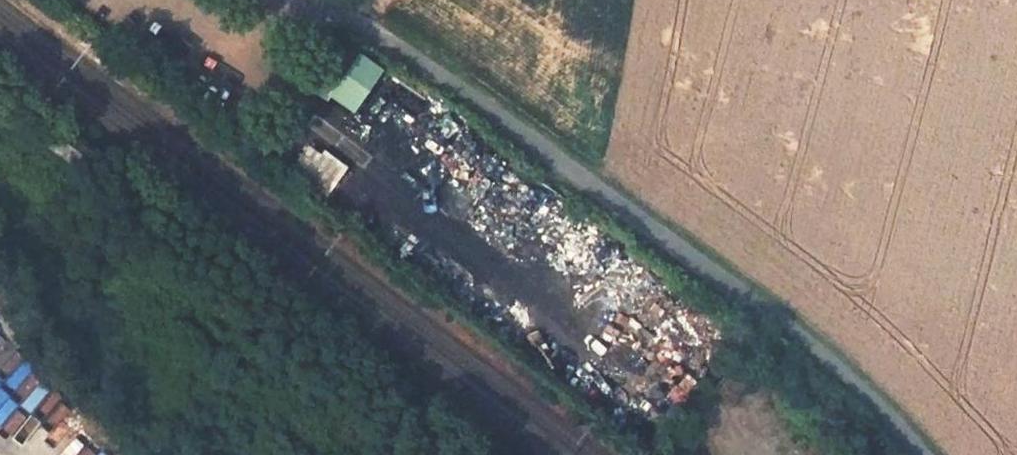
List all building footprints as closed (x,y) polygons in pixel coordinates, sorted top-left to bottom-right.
[(354,47),(323,90),(352,111),(383,67),(354,47)] [(57,121),(42,143),(78,167),(93,145),(57,121)] [(18,414),(37,395),(28,386),(9,405),(18,414)] [(56,448),(78,423),(69,415),(47,440),(56,448)]
